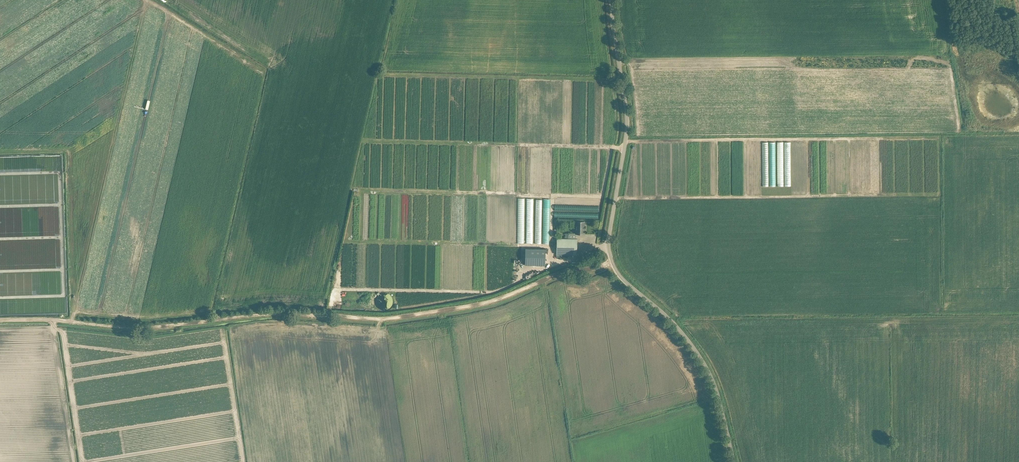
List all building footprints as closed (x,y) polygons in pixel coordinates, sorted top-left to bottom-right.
[(576,221),(576,234),(584,234),(584,230),(585,230),(585,226),(585,221),(576,221)] [(577,239),(576,239),(576,233),(569,233),(569,239),(557,238),(557,254),(577,255),(577,239)] [(525,249),(525,265),(545,265),(545,249),(525,249)]
